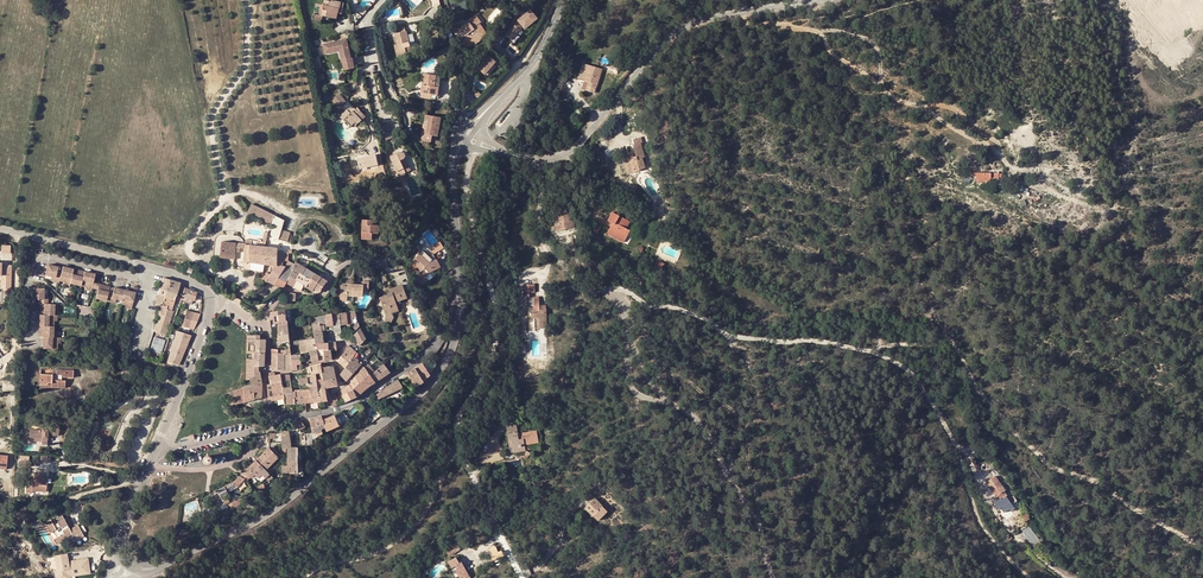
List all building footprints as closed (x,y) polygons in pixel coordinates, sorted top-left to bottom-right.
[(483,6),(489,11),(496,4),(491,0),(489,0),(483,6)] [(338,9),(339,2),(333,1),(333,4),(323,2),(323,8),(319,7),(318,17),(313,16),(312,20),(321,22),(322,19),(337,21),(337,14),(332,13),(332,8),(338,9)] [(510,33),(515,38),(526,26),(525,25),(527,24),(530,27),(543,15),(535,7),(538,5),(533,1),(526,7),(531,11),(522,19),(523,20),(522,22),(520,21),(510,33)] [(343,3),(339,2),(338,9),(332,8),(332,13),(337,14),(341,15),(343,3)] [(458,32),(463,39),(466,38),(470,34),(472,36),(468,40),(460,45),(466,52),(475,46),(475,47),(481,42),(481,41),(489,35),(481,25),(482,23),(477,16),(468,22),(469,24),(458,32)] [(440,39),(447,38),(443,22),(437,24),(440,39)] [(394,53),(395,58),(416,53),(411,34),(406,35),(405,32),(404,32),(403,25),(392,28),(393,34),(393,35),(395,45),(397,52),(394,53)] [(350,60),(346,41),(322,46),(324,56),(337,53),(338,53),(340,62),(343,61),(345,72),(354,70),(351,60),(350,60)] [(340,62),(338,53),(337,53),(341,73),(345,72),(343,61),(340,62)] [(503,65),(507,61),(500,54),(497,59),(493,55),(482,66),(490,74),(500,62),(503,65)] [(587,80),(590,65),(585,64),(582,79),(587,80)] [(599,94),(605,68),(590,65),(587,80),(590,81),(588,91),(599,94)] [(435,85),(436,75),(422,73),(422,84),(420,84),(419,100),(431,101),(431,93),(439,94),(440,85),(435,85)] [(341,97),(333,103),(340,112),(340,113),(343,117),(341,119),(346,124),(347,123),(351,127),(353,125),(356,128),(362,122),(356,116),(357,114),(349,105),(348,105),(341,97)] [(356,116),(362,122),(366,119),(360,112),(357,114),(356,116)] [(428,121),(425,134),(438,137),(441,117),(426,115),(425,120),(428,121)] [(382,126),(386,136),(392,134),(388,124),(382,126)] [(642,139),(634,141),(635,146),(634,147),(637,158),(634,159),(633,155),(627,157),(629,164),(627,165),(629,172),(633,171),(634,175),(640,173),(640,171),(646,170),(643,159),(645,159),(641,145),(644,145),(642,139)] [(354,142),(348,145),(352,151),(357,149),(354,142)] [(398,179),(409,175),(404,163),(406,159),(404,154),(392,158),(395,166),(393,167),(398,179)] [(979,179),(979,181),(992,183),(993,180),(1001,180),(1001,175),(976,172),(976,176),(978,176),(978,179),(979,179)] [(252,203),(247,213),(270,224),(275,214),(252,203)] [(616,225),(611,233),(618,237),(619,235),(623,238),(628,229),(626,228),(630,223),(614,214),(609,221),(614,224),(616,225)] [(561,222),(555,224),(557,232),(576,227),(574,219),(570,220),(572,226),(569,227),(567,221),(561,222)] [(373,241),(374,235),(377,235),(377,228),(375,228),(375,222),(363,222),(363,241),(373,241)] [(604,226),(599,223),(594,231),(599,234),(601,231),(603,227),(604,226)] [(281,229),(278,239),(288,241),(291,232),(281,229)] [(234,260),(235,254),(235,249),(236,243),(222,242),(220,258),(224,258),(234,260)] [(436,247),(439,253),(446,249),(443,243),(436,247)] [(250,262),(266,264),(266,247),(246,245),(246,250),(244,257),(244,262),(250,262)] [(289,250),(288,253),(283,252),(278,251),(278,249),(266,247),(266,264),(276,266),(277,266),(278,265),(283,266),(283,261),(288,261),(289,261),(289,254),(292,254),(292,250),(289,250)] [(423,271),(419,276),(424,281),(427,278),(430,273),(442,267),(436,258),(432,260),(423,251),(412,262),(423,271)] [(665,264),(657,260),(654,267),(662,270),(665,264)] [(1,275),(4,275),(3,288),(10,288),(11,264),(1,264),(1,262),(0,262),(0,275),(1,275)] [(302,275),(306,269),(296,263),(295,264),(292,269),(294,270),(300,274),(302,275)] [(86,287),(92,288),(93,282),(95,274),(63,266),(61,272),(57,271),(58,266),(48,264),(46,274),(51,276),(56,277),(55,281),(59,282),(59,280),(64,281),(70,283),(75,284),(81,286),(86,287)] [(283,266),(278,265),(277,266),(276,266),(271,275),(267,281),(275,285),(286,266),(283,266)] [(294,270),(292,269),(286,266),(275,285),(283,290),(287,283),(294,270)] [(306,269),(302,275),(311,280),(315,274),(306,269)] [(287,283),(293,287),(300,274),(294,270),(287,283)] [(296,288),(299,289),(302,291),(304,286),(307,287),(311,280),(302,275),(300,274),(293,287),(296,288)] [(315,289),(320,292),(327,282),(315,274),(311,280),(307,287),(312,291),(313,291),(315,289)] [(166,296),(171,280),(163,278),(159,294),(165,296),(166,296)] [(171,297),(176,299),(181,283),(171,280),(166,296),(165,296),(162,306),(160,313),(165,315),(167,309),(171,297)] [(348,298),(349,295),(353,296),(352,290),(370,289),(371,282),(365,282),(365,285),(363,285),(351,283),(351,286),(349,286),(342,286),(341,297),(348,298)] [(108,292),(110,286),(99,284),(97,289),(95,298),(100,299),(106,300),(115,302),(116,300),(122,301),(121,304),(126,305),(132,306),(135,293),(114,288),(113,293),(108,292)] [(531,297),(531,292),(536,292),(536,284),(524,284),(524,297),(531,297)] [(406,286),(393,290),(394,292),(395,294),(391,295),(382,297),(386,310),(391,308),(392,311),(400,309),(398,303),(410,300),(406,286)] [(185,288),(182,295),(194,300),(195,300),(197,293),(185,288)] [(46,305),(47,296),(43,296),(44,290),(34,289),(33,299),(39,300),(39,304),(40,304),(37,337),(41,338),(40,349),(54,350),(54,345),(55,339),(54,339),(51,339),(51,333),(52,323),(53,317),(53,312),(54,306),(46,305)] [(159,294),(155,305),(162,306),(165,296),(159,294)] [(194,300),(182,295),(181,299),(192,304),(194,300)] [(176,299),(171,297),(167,309),(172,310),(176,299)] [(534,330),(548,329),(546,311),(540,311),(539,307),(539,299),(529,299),(529,308),(533,308),(534,313),(531,313),(532,322),(533,322),(534,330)] [(165,315),(160,313),(154,332),(161,334),(167,336),(175,311),(172,311),(172,310),(167,309),(165,315)] [(278,326),(288,324),(288,322),(287,310),(274,312),(271,312),(271,320),(274,320),(274,323),(278,323),(278,326)] [(183,326),(193,329),(200,314),(187,311),(183,326)] [(353,318),(358,317),(356,311),(340,313),(341,325),(347,325),(350,324),(354,324),(353,318)] [(333,315),(335,333),(341,333),(342,333),(341,325),(340,313),(333,315)] [(328,325),(327,325),(328,333),(335,333),(333,315),(326,316),(327,324),(328,324),(328,325)] [(328,324),(327,324),(326,316),(315,318),(316,322),(317,325),(321,324),(321,325),(326,324),(327,325),(328,325),(328,324)] [(315,318),(311,318),(314,334),(322,332),(322,331),(321,325),(321,324),(317,325),(316,322),(315,318)] [(278,342),(283,342),(290,341),(288,324),(278,326),(278,342)] [(366,339),(361,329),(354,335),(360,346),(366,339)] [(191,336),(176,331),(167,362),(179,365),(191,336)] [(315,339),(316,344),(317,344),(323,344),(324,344),(323,339),(322,332),(314,334),(315,339)] [(248,353),(266,353),(266,340),(260,340),(257,340),(257,335),(248,335),(248,353)] [(166,341),(156,338),(151,356),(160,359),(166,341)] [(309,339),(303,340),(300,341),(302,354),(311,352),(318,351),(317,350),(317,346),(314,346),(314,344),(316,344),(315,339),(309,339)] [(349,364),(348,363),(356,352),(353,349),(349,346),(347,348),(341,357),(338,362),(345,368),(349,364)] [(293,370),(292,356),(291,355),(291,349),(289,349),(285,350),(284,350),(278,350),(278,354),(285,354),(285,371),(293,371),(293,370)] [(325,361),(324,350),(317,350),(318,351),(319,360),(318,360),(319,361),(325,361)] [(324,350),(325,361),(333,360),(331,350),(329,350),(324,350)] [(311,352),(312,361),(318,360),(319,360),(318,351),(311,352)] [(349,364),(345,368),(341,375),(347,381),(352,376),(363,363),(356,358),(359,354),(357,352),(356,352),(348,363),(349,364)] [(265,366),(266,353),(248,353),(247,367),(259,366),(265,366)] [(301,355),(292,356),(293,370),(298,369),(298,365),(297,362),(298,361),(302,361),(301,355)] [(423,363),(415,369),(424,382),(430,375),(430,374),(437,367),(432,360),(429,362),(427,359),(423,363)] [(322,368),(321,363),(317,364),(314,365),(310,366),(312,372),(312,374),(316,374),(319,373),(323,372),(322,368)] [(375,382),(391,373),(384,364),(374,373),(371,376),(375,382)] [(374,373),(369,365),(365,368),(365,369),(371,376),(374,373)] [(247,367),(247,380),(250,379),(256,378),(255,376),(259,373),(259,366),(247,367)] [(322,368),(323,372),(324,379),(324,380),(337,378),(336,376),(335,371),(334,366),(322,368)] [(371,376),(365,369),(365,368),(364,367),(360,372),(367,383),(370,386),(375,382),(371,376)] [(51,384),(51,388),(64,388),(64,380),(61,380),(61,377),(73,378),(73,370),(52,369),(52,374),(40,374),(39,385),(47,385),(47,384),(51,384)] [(411,378),(417,387),(424,382),(415,369),(408,373),(411,378)] [(252,386),(251,386),(251,394),(255,393),(263,391),(263,388),(263,384),(261,375),(260,372),(259,373),(255,376),(256,378),(250,379),(252,386)] [(360,372),(354,378),(354,379),(350,385),(357,397),(366,389),(364,386),(367,383),(360,372)] [(281,376),(281,375),(275,376),(275,373),(269,373),(269,377),(270,384),(282,382),(281,376)] [(312,374),(310,375),(308,375),(309,384),(310,387),(314,386),(316,392),(318,392),(318,389),(317,380),(316,374),(312,374)] [(281,376),(282,382),(283,387),(283,388),(292,386),(292,385),(290,376),(290,375),(281,376)] [(309,384),(308,375),(298,375),(300,385),(309,384)] [(324,380),(325,388),(326,388),(328,387),(328,388),(338,386),(337,378),(324,380)] [(324,379),(320,380),(317,380),(318,389),(325,388),(324,380),(324,379)] [(384,389),(387,395),(403,387),(398,380),(388,386),(384,389)] [(270,384),(268,385),(268,398),(276,396),(274,389),(283,387),(282,382),(270,384)] [(343,394),(346,402),(357,397),(350,385),(342,390),(343,394)] [(292,386),(283,388),(284,394),(286,394),(287,397),(287,403),(294,403),(296,403),(295,397),(292,397),(292,393),(294,392),(293,392),(292,386)] [(276,396),(277,400),(285,398),(284,394),(283,388),(283,387),(274,389),(276,396)] [(244,388),(236,390),(239,403),(245,402),(244,388)] [(318,392),(320,402),(321,407),(327,405),(328,402),(328,401),(326,388),(325,388),(318,389),(318,392)] [(306,405),(306,403),(310,402),(312,402),(310,392),(310,389),(300,390),(297,390),(296,390),(295,391),(295,392),(296,396),(295,397),(296,403),(297,403),(297,410),(306,409),(306,405)] [(375,399),(376,400),(387,395),(384,389),(374,397),(375,399)] [(239,403),(236,390),(228,394),(233,405),(237,404),(239,403)] [(316,392),(310,392),(312,402),(320,402),(318,392),(316,392)] [(336,406),(342,403),(341,399),(334,402),(331,403),(331,404),(331,408),(336,406)] [(340,426),(349,418),(343,411),(339,413),(335,415),(340,426)] [(323,420),(326,427),(325,427),(327,432),(340,426),(335,415),(333,416),(324,420),(323,420)] [(326,427),(323,420),(324,420),(322,416),(316,418),(310,419),(312,433),(313,433),(322,430),(322,429),(325,427),(326,427)] [(301,421),(296,424),(300,430),(301,430),(305,427),(301,421)] [(48,444),(48,435),(48,432),(48,425),(41,425),(41,431),(30,430),(30,432),(25,432),(25,440),(29,441),(29,437),(41,437),(41,441),(41,444),(48,444)] [(519,436),(517,428),(510,429),(515,454),(527,452),(526,447),(540,444),(537,432),(519,436)] [(322,430),(313,433),(314,439),(323,433),(322,430)] [(283,448),(286,448),(288,448),(291,448),(289,431),(281,432),(282,441),(283,448)] [(276,434),(270,434),(270,439),(276,438),(276,441),(282,441),(281,432),(279,433),(276,434)] [(312,433),(306,434),(305,434),(306,445),(313,445),(313,440),(314,439),(313,433),(312,433)] [(257,460),(266,470),(279,457),(270,448),(257,460)] [(298,472),(298,451),(298,448),(291,448),(288,448),(288,465),(285,465),(283,465),(283,472),(298,472)] [(210,456),(209,455),(207,456),(206,456),(205,457),(205,458),(204,459),(204,461),(205,462),(205,463),(206,464),(207,464),(209,464),(210,464),(211,464),(212,463),(213,462),(213,461),(213,459),(213,458),(212,457),(211,456),(210,456)] [(251,477),(255,474),(257,476),(258,478),(262,474),(266,470),(257,460),(253,464),(244,473),(243,474),(251,477)] [(274,477),(272,475),(269,472),(264,477),(265,477),(269,481),(274,477)] [(45,486),(45,477),(45,473),(35,473),(35,485),(33,485),(32,492),(47,492),(47,486),(45,486)] [(1009,509),(1011,511),(1014,509),(1011,505),(1007,500),(1002,493),(1007,490),(997,475),(988,481),(997,496),(1000,494),(1001,497),(994,501),(999,508),(1001,507),(1004,512),(1009,509)] [(245,479),(240,476),(239,477),(236,480),(233,482),(238,487),(245,479)] [(229,492),(238,487),(233,482),(218,490),(224,501),(229,498),(230,497),(228,494),(230,493),(229,492)] [(1013,496),(1007,500),(1011,505),(1016,501),(1013,496)] [(596,499),(586,509),(598,522),(609,512),(596,499)] [(221,510),(220,510),(223,517),(230,513),(228,506),(221,510)] [(1025,514),(1020,517),(1023,521),(1024,521),(1025,522),(1029,520),(1025,514)] [(79,525),(71,529),(70,526),(67,528),(66,525),(68,524),(63,515),(57,518),(61,526),(57,529),(52,519),(46,523),(51,532),(55,530),(58,536),(54,539),(57,544),(70,537),(69,535),(73,533),(74,535),(77,540),(85,535),(79,525)] [(1012,538),(1007,533),(1004,536),(1009,541),(1012,538)] [(450,552),(448,553),(451,558),(452,557),(453,558),(463,551),(458,544),(449,550),(450,552)] [(498,549),(490,552),(494,562),(504,557),(502,552),(499,553),(498,549)] [(66,558),(56,559),(58,570),(59,577),(69,577),(68,573),(75,572),(75,574),(88,572),(86,559),(69,561),(70,564),(67,564),(66,558)] [(450,563),(453,570),(458,567),(462,577),(464,576),(465,577),(469,577),(467,574),(468,573),(464,564),(461,565),(458,559),(450,563)]
